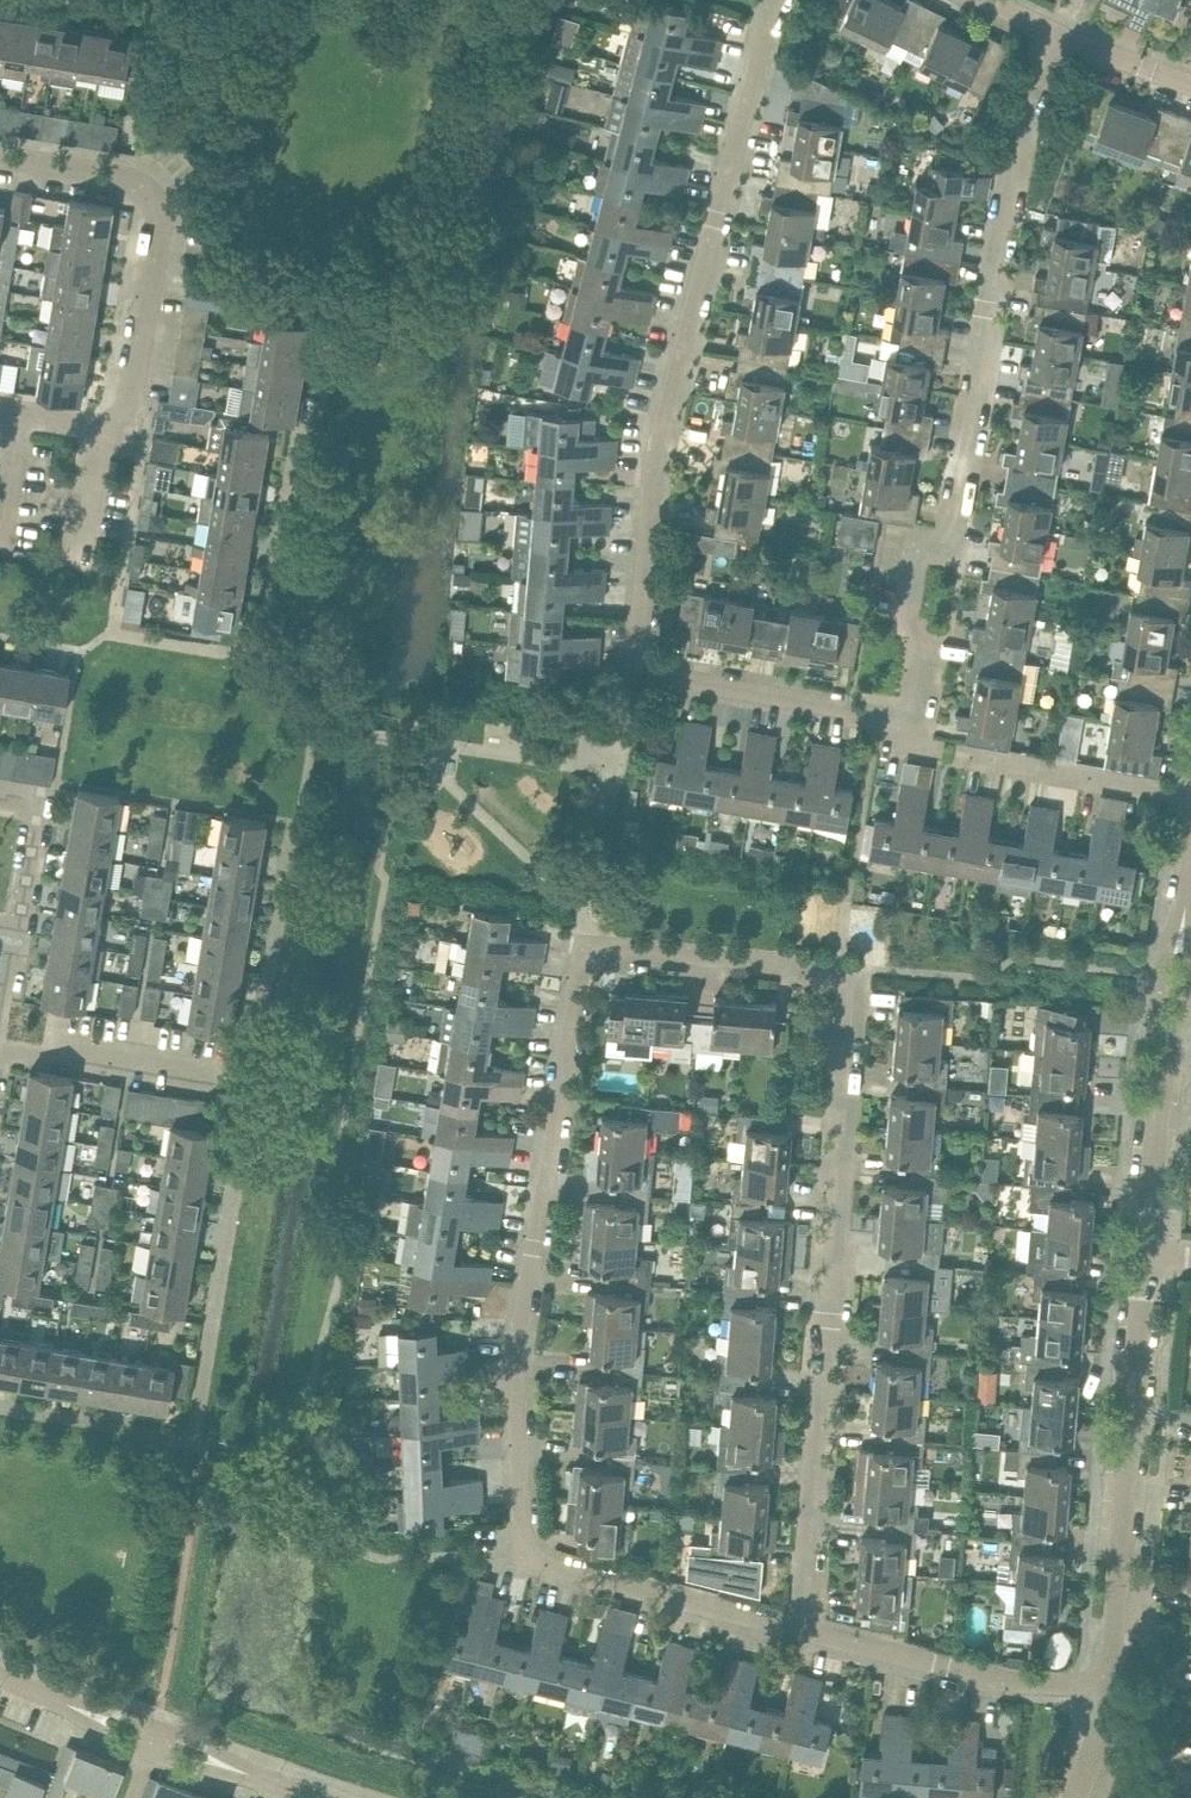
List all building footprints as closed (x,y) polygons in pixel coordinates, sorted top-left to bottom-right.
[(631,30),(645,33),(645,34),(719,53),(723,38),(693,31),(698,12),(651,0),(639,0),(631,30)] [(881,0),(829,0),(827,5),(845,14),(840,24),(864,36),(881,0)] [(927,4),(918,0),(905,0),(902,6),(891,0),(881,0),(864,36),(903,55),(907,45),(927,4)] [(1131,10),(1136,0),(1111,0),(1131,10)] [(1170,14),(1171,14),(1172,14),(1174,13),(1175,13),(1175,12),(1180,3),(1182,4),(1184,0),(1141,0),(1170,14)] [(943,74),(962,34),(941,24),(946,13),(927,4),(907,45),(924,54),(920,63),(943,74)] [(580,19),(561,13),(552,40),(571,46),(580,19)] [(13,16),(0,14),(0,73),(4,73),(13,16)] [(30,63),(37,20),(13,16),(4,73),(27,77),(29,63),(30,63)] [(54,67),(61,24),(37,20),(30,63),(44,66),(42,77),(52,79),(54,67)] [(77,71),(84,28),(61,24),(54,67),(52,79),(75,83),(77,71)] [(101,75),(108,32),(84,28),(77,71),(101,75)] [(715,67),(719,53),(645,34),(645,33),(631,30),(629,29),(621,62),(673,75),(677,57),(715,67)] [(146,38),(108,32),(101,75),(126,79),(124,92),(137,94),(146,38)] [(989,83),(1008,43),(988,33),(982,44),(962,34),(943,74),(966,85),(971,74),(989,83)] [(549,61),(545,76),(572,83),(576,67),(549,61)] [(668,92),(673,75),(621,62),(613,93),(620,95),(629,97),(629,98),(702,117),(706,102),(668,92)] [(839,148),(846,103),(848,92),(807,73),(805,81),(793,79),(791,94),(803,96),(800,109),(789,107),(786,120),(798,122),(795,140),(839,148)] [(554,80),(551,94),(565,97),(568,84),(554,80)] [(1118,150),(1134,108),(1111,100),(1115,89),(1095,81),(1079,122),(1098,129),(1094,141),(1118,150)] [(699,130),(702,117),(629,98),(629,97),(620,95),(614,99),(608,120),(611,127),(613,127),(656,138),(661,120),(699,130)] [(22,109),(0,105),(0,130),(18,133),(22,109)] [(1154,116),(1134,108),(1118,150),(1142,158),(1146,147),(1164,154),(1180,113),(1159,105),(1154,116)] [(535,107),(532,119),(544,121),(546,110),(535,107)] [(41,137),(46,113),(22,109),(18,133),(41,137)] [(66,141),(70,117),(46,113),(41,137),(66,141)] [(1180,113),(1164,154),(1182,160),(1178,172),(1190,176),(1190,117),(1180,113)] [(935,114),(926,122),(935,133),(944,125),(935,114)] [(89,144),(93,120),(70,117),(66,141),(89,144)] [(118,125),(108,123),(93,120),(89,144),(114,149),(118,125)] [(652,156),(656,138),(613,127),(605,159),(686,180),(690,166),(652,156)] [(839,148),(795,140),(792,158),(780,156),(778,169),(789,171),(787,182),(776,180),(775,184),(834,194),(834,193),(831,193),(839,148)] [(686,180),(605,159),(602,158),(593,189),(604,192),(640,202),(644,184),(683,194),(686,180)] [(972,193),(976,171),(932,164),(928,183),(917,181),(912,207),(956,215),(960,191),(972,193)] [(828,227),(834,194),(775,184),(774,194),(762,192),(759,205),(771,207),(768,226),(811,234),(811,232),(823,235),(825,226),(828,227)] [(28,218),(33,193),(16,190),(11,215),(28,218)] [(635,219),(640,202),(604,192),(596,225),(670,244),(674,229),(635,219)] [(110,231),(114,206),(71,199),(67,223),(110,231)] [(952,236),(956,215),(912,207),(908,232),(919,234),(916,252),(960,260),(964,239),(952,236)] [(1143,212),(1137,227),(1152,229),(1155,217),(1143,212)] [(1116,223),(1102,221),(1059,213),(1056,227),(1044,225),(1042,238),(1054,240),(1051,257),(1094,264),(1095,257),(1106,259),(1110,260),(1116,223)] [(110,231),(67,223),(54,221),(50,246),(62,248),(106,255),(110,231)] [(10,223),(7,239),(17,241),(20,225),(10,223)] [(666,258),(670,244),(596,225),(587,257),(623,266),(628,248),(666,258)] [(811,234),(768,226),(765,243),(753,241),(751,255),(764,257),(762,268),(755,267),(755,270),(761,271),(803,278),(811,234)] [(14,257),(17,241),(7,239),(5,255),(14,257)] [(102,279),(106,255),(62,248),(62,249),(51,247),(47,270),(102,279)] [(957,281),(960,260),(916,252),(916,253),(905,251),(897,294),(941,301),(945,279),(957,281)] [(619,283),(623,266),(587,257),(580,254),(572,287),(653,308),(657,293),(619,283)] [(1094,264),(1051,257),(1048,276),(1036,274),(1034,287),(1046,290),(1044,301),(1086,308),(1094,264)] [(1095,257),(1094,264),(1105,266),(1106,259),(1095,257)] [(98,304),(102,279),(47,270),(42,294),(98,304)] [(11,272),(2,271),(0,283),(0,287),(9,288),(11,272)] [(796,321),(803,278),(761,271),(760,282),(747,280),(745,293),(756,295),(753,314),(796,321)] [(1187,281),(1183,306),(1180,325),(1190,327),(1190,282),(1187,281)] [(9,288),(0,287),(0,303),(6,304),(9,288)] [(650,321),(653,308),(572,287),(564,318),(571,320),(607,329),(612,311),(650,321)] [(941,301),(897,294),(882,291),(880,300),(895,303),(893,318),(904,320),(901,338),(890,337),(890,338),(945,348),(949,326),(937,324),(941,301)] [(94,328),(98,304),(42,294),(42,295),(54,297),(50,320),(94,328)] [(1039,328),(1036,344),(1079,352),(1086,308),(1044,301),(1038,300),(1037,302),(1044,303),(1042,314),(1029,312),(1027,325),(1039,328)] [(186,301),(184,312),(208,316),(210,305),(186,301)] [(270,306),(268,315),(312,322),(313,313),(270,306)] [(796,321),(753,314),(750,331),(738,329),(736,343),(748,345),(746,356),(740,355),(740,356),(788,365),(796,321)] [(268,315),(264,340),(308,347),(312,322),(268,315)] [(90,352),(94,328),(50,320),(46,345),(90,352)] [(602,347),(607,329),(571,320),(563,352),(637,371),(640,357),(602,347)] [(1180,325),(1176,343),(1172,368),(1190,372),(1190,327),(1180,325)] [(942,368),(945,348),(890,338),(887,355),(882,381),(926,389),(930,366),(942,368)] [(202,354),(204,343),(180,339),(178,350),(202,354)] [(304,371),(308,347),(264,340),(264,341),(251,339),(247,362),(304,371)] [(90,352),(46,345),(32,342),(28,366),(42,368),(86,375),(90,352)] [(1079,352),(1036,344),(1032,363),(1021,361),(1018,375),(1031,377),(1029,388),(1071,395),(1079,352)] [(200,365),(202,354),(178,350),(176,361),(200,365)] [(633,385),(637,371),(563,352),(554,384),(590,393),(595,375),(633,385)] [(781,408),(788,365),(740,356),(739,357),(746,358),(744,369),(731,367),(729,381),(741,383),(738,401),(781,408)] [(1109,357),(1106,373),(1123,376),(1126,360),(1109,357)] [(300,395),(304,371),(247,362),(243,386),(300,395)] [(481,366),(478,383),(489,384),(491,368),(485,367),(481,366)] [(81,401),(86,375),(42,368),(38,393),(81,401)] [(1172,368),(1168,393),(1179,395),(1176,414),(1190,417),(1190,372),(1172,368)] [(870,379),(868,388),(881,390),(882,381),(870,379)] [(922,411),(926,389),(882,381),(881,390),(878,406),(889,408),(886,427),(930,435),(934,413),(922,411)] [(298,405),(300,395),(243,386),(239,411),(300,422),(303,406),(298,405)] [(1071,395),(1029,388),(1022,387),(1022,389),(1028,390),(1027,402),(1014,399),(1011,413),(1023,415),(1020,432),(1064,440),(1071,395)] [(194,403),(195,393),(171,389),(170,400),(194,403)] [(191,420),(194,403),(170,400),(159,398),(154,428),(164,430),(166,416),(191,420)] [(781,408),(738,401),(735,418),(723,417),(721,430),(733,432),(731,444),(725,442),(724,444),(773,452),(781,408)] [(595,417),(543,412),(527,411),(524,444),(540,445),(616,452),(617,437),(593,435),(595,417)] [(219,422),(212,421),(208,445),(222,447),(266,455),(270,431),(256,429),(258,420),(221,414),(219,422)] [(1176,414),(1173,432),(1161,430),(1157,456),(1190,462),(1190,417),(1176,414)] [(927,455),(930,435),(886,427),(883,444),(871,442),(866,468),(911,476),(915,453),(927,455)] [(1064,440),(1020,432),(1017,450),(1005,449),(1003,462),(1016,464),(1014,475),(1007,474),(1007,475),(1056,483),(1064,440)] [(181,441),(153,437),(152,445),(151,453),(179,458),(181,441)] [(766,496),(773,452),(724,444),(724,445),(731,446),(729,457),(716,455),(714,469),(726,470),(723,488),(766,496)] [(615,466),(616,452),(540,445),(537,478),(574,481),(575,463),(615,466)] [(262,479),(266,455),(222,447),(218,472),(262,479)] [(1098,450),(1096,462),(1107,464),(1109,452),(1098,450)] [(1157,456),(1153,481),(1150,501),(1160,503),(1160,502),(1190,508),(1190,462),(1157,456)] [(157,479),(160,462),(149,461),(147,478),(157,479)] [(908,489),(911,476),(866,468),(862,493),(874,495),(870,514),(879,516),(879,517),(915,523),(920,491),(908,489)] [(258,503),(262,479),(218,472),(218,474),(211,472),(207,497),(214,498),(214,496),(258,503)] [(467,475),(467,484),(479,484),(480,476),(467,475)] [(1048,527),(1056,483),(1007,475),(1007,477),(1014,478),(1012,490),(998,488),(996,501),(1008,503),(1005,520),(1048,527)] [(572,500),(574,481),(537,478),(535,511),(611,517),(612,503),(572,500)] [(766,496),(723,488),(719,506),(708,504),(705,517),(717,519),(715,533),(759,540),(766,496)] [(156,511),(159,498),(153,497),(154,494),(144,493),(141,508),(156,511)] [(254,527),(258,503),(214,496),(214,498),(207,497),(202,496),(199,518),(210,520),(254,527)] [(1160,502),(1160,503),(1157,521),(1146,519),(1143,536),(1136,535),(1135,543),(1185,552),(1189,530),(1190,530),(1190,508),(1160,502)] [(151,512),(156,513),(156,511),(141,508),(138,526),(148,527),(151,512)] [(611,517),(535,511),(517,509),(515,542),(568,547),(570,529),(609,532),(611,517)] [(875,545),(879,517),(879,516),(870,514),(843,510),(838,538),(875,545)] [(250,551),(254,527),(210,520),(206,544),(250,551)] [(1048,527),(1005,520),(1001,539),(990,537),(987,550),(1000,553),(998,563),(991,562),(1041,571),(1048,527)] [(460,525),(459,537),(483,539),(484,527),(460,525)] [(696,531),(694,547),(708,549),(710,533),(696,531)] [(136,541),(133,556),(143,558),(145,543),(136,541)] [(567,565),(568,547),(515,542),(512,574),(515,575),(605,582),(606,569),(567,565)] [(246,575),(250,551),(206,544),(206,545),(194,543),(192,553),(204,555),(202,568),(246,575)] [(1185,552),(1135,543),(1133,554),(1140,555),(1137,569),(1149,571),(1146,589),(1190,597),(1190,590),(1190,577),(1181,575),(1185,552)] [(140,576),(143,558),(133,556),(130,574),(140,576)] [(1034,607),(1041,571),(991,562),(991,565),(998,566),(996,577),(983,575),(981,589),(992,591),(989,607),(1047,617),(1048,610),(1034,607)] [(242,599),(246,575),(202,568),(200,583),(187,581),(186,590),(242,599)] [(604,598),(605,582),(515,575),(512,608),(563,612),(565,594),(604,598)] [(722,641),(730,597),(685,589),(677,633),(691,635),(689,647),(702,649),(704,637),(722,641)] [(1186,619),(1190,597),(1146,589),(1145,592),(1139,591),(1136,607),(1131,606),(1127,632),(1170,639),(1174,617),(1186,619)] [(128,590),(125,606),(135,608),(137,591),(128,590)] [(238,625),(242,599),(186,590),(184,601),(196,603),(192,630),(221,635),(223,623),(238,625)] [(764,654),(773,605),(730,597),(722,641),(740,644),(737,655),(751,658),(753,645),(764,647),(763,654),(764,654)] [(808,656),(815,612),(773,605),(764,654),(766,654),(767,647),(778,649),(776,662),(789,665),(792,653),(808,656)] [(1047,617),(989,607),(986,626),(974,624),(972,638),(985,640),(983,651),(1025,658),(1033,617),(1046,620),(1047,617)] [(561,631),(563,612),(512,608),(510,640),(600,648),(601,634),(561,631)] [(854,664),(862,621),(815,612),(808,656),(827,659),(825,671),(838,673),(840,661),(854,664)] [(450,626),(450,635),(462,636),(462,627),(450,626)] [(1080,627),(1078,642),(1088,644),(1090,629),(1080,627)] [(1166,662),(1170,639),(1127,632),(1123,656),(1135,658),(1131,677),(1175,685),(1178,665),(1166,662)] [(598,663),(600,648),(510,640),(507,675),(558,679),(559,660),(598,663)] [(1025,658),(983,651),(976,650),(976,652),(982,653),(981,665),(968,662),(965,676),(977,678),(974,694),(1018,702),(1025,658)] [(10,662),(0,660),(0,703),(2,704),(10,662)] [(32,709),(39,667),(10,662),(2,704),(32,709)] [(63,714),(70,672),(39,667),(32,709),(63,714)] [(1171,707),(1175,685),(1131,677),(1128,695),(1117,693),(1112,718),(1155,726),(1159,705),(1171,707)] [(1018,702),(974,694),(971,713),(959,711),(957,725),(969,727),(966,741),(1010,748),(1018,702)] [(1151,750),(1155,726),(1112,718),(1107,745),(1111,746),(1108,765),(1159,774),(1163,752),(1151,750)] [(685,796),(698,721),(684,719),(677,758),(658,754),(652,791),(685,796)] [(718,802),(724,766),(706,763),(713,724),(698,721),(685,796),(718,802)] [(751,808),(764,733),(748,730),(742,769),(724,766),(718,802),(751,808)] [(641,732),(638,752),(652,754),(655,734),(641,732)] [(782,813),(789,777),(770,774),(777,735),(764,733),(751,808),(782,813)] [(1063,739),(1060,753),(1073,754),(1075,740),(1063,739)] [(27,740),(26,750),(30,750),(38,752),(39,742),(27,740)] [(815,819),(828,744),(813,741),(806,780),(789,777),(782,813),(815,819)] [(842,746),(828,744),(815,819),(847,825),(854,789),(835,785),(842,746)] [(17,748),(5,746),(0,774),(13,776),(17,748)] [(26,778),(30,750),(26,750),(17,748),(13,776),(26,778)] [(39,781),(43,752),(38,752),(30,750),(26,778),(39,781)] [(56,755),(43,752),(39,781),(52,783),(56,755)] [(902,858),(915,783),(901,780),(895,819),(876,816),(875,822),(866,821),(861,854),(869,856),(870,852),(902,858)] [(934,864),(940,827),(923,824),(930,785),(915,783),(902,858),(934,864)] [(116,827),(122,796),(79,789),(74,819),(116,827)] [(965,880),(967,869),(980,794),(966,792),(959,831),(940,827),(934,864),(935,864),(933,875),(965,880)] [(1000,875),(1006,839),(988,836),(995,797),(980,794),(967,869),(1000,875)] [(1030,893),(1032,881),(1045,806),(1031,803),(1024,842),(1006,839),(1000,875),(998,887),(1030,893)] [(1064,886),(1070,850),(1053,847),(1060,808),(1045,806),(1032,881),(1064,886)] [(154,813),(150,833),(164,835),(167,816),(154,813)] [(261,851),(267,821),(224,814),(219,845),(261,851)] [(1096,892),(1109,817),(1095,814),(1089,853),(1070,850),(1064,886),(1096,892)] [(174,817),(171,837),(183,839),(186,819),(174,817)] [(1145,868),(1135,866),(1136,861),(1117,858),(1124,819),(1109,817),(1096,892),(1130,898),(1130,896),(1139,898),(1145,868)] [(111,857),(116,827),(74,819),(69,849),(111,857)] [(661,831),(659,841),(674,844),(676,834),(661,831)] [(160,855),(164,835),(150,833),(147,853),(160,855)] [(180,859),(183,839),(171,837),(168,857),(180,859)] [(744,843),(730,841),(727,854),(742,856),(744,843)] [(751,843),(748,858),(774,862),(776,848),(751,843)] [(256,881),(261,851),(219,845),(214,874),(256,881)] [(106,886),(111,857),(69,849),(64,879),(106,886)] [(157,895),(160,874),(148,872),(144,893),(157,895)] [(173,876),(160,874),(157,895),(170,897),(173,876)] [(251,911),(256,881),(214,874),(209,904),(251,911)] [(101,916),(106,886),(64,879),(59,908),(101,916)] [(857,882),(855,897),(866,898),(868,884),(857,882)] [(153,915),(157,895),(144,893),(141,913),(153,915)] [(166,917),(170,897),(157,895),(153,915),(166,917)] [(247,940),(251,911),(209,904),(204,933),(247,940)] [(96,945),(101,916),(59,908),(54,938),(96,945)] [(474,909),(469,941),(544,954),(546,940),(508,933),(511,915),(474,909)] [(133,931),(130,951),(143,953),(146,933),(133,931)] [(242,970),(247,940),(204,933),(200,963),(242,970)] [(154,935),(151,954),(163,956),(167,937),(154,935)] [(105,947),(96,945),(54,938),(49,968),(91,975),(92,973),(101,974),(105,947)] [(544,954),(469,941),(454,939),(452,953),(466,956),(463,973),(500,979),(503,962),(542,969),(544,954)] [(140,973),(143,953),(130,951),(127,971),(140,973)] [(160,977),(163,956),(151,954),(147,975),(160,977)] [(237,1000),(242,970),(200,963),(195,992),(237,1000)] [(86,1006),(91,975),(49,968),(43,999),(86,1006)] [(497,998),(500,979),(463,973),(458,1006),(533,1019),(536,1004),(497,998)] [(119,1011),(133,1013),(138,983),(123,981),(119,1011)] [(141,1015),(156,1017),(161,987),(145,984),(141,1015)] [(394,985),(392,995),(401,996),(402,986),(394,985)] [(654,1045),(659,991),(627,989),(625,1013),(613,1013),(613,1004),(613,1003),(611,1003),(609,1032),(610,1033),(608,1051),(654,1054),(654,1045)] [(689,994),(659,991),(654,1045),(671,1046),(671,1057),(691,1058),(692,1048),(699,1048),(701,1020),(687,1019),(689,994)] [(232,1030),(237,1000),(195,992),(189,1023),(232,1030)] [(952,1024),(954,997),(916,994),(916,995),(925,996),(924,1008),(899,1006),(896,1038),(942,1042),(944,1023),(952,1024)] [(743,1044),(747,999),(715,996),(713,1021),(701,1020),(699,1048),(697,1065),(710,1066),(712,1049),(724,1050),(724,1042),(743,1044)] [(777,1002),(747,999),(743,1044),(761,1045),(760,1054),(786,1056),(789,1019),(788,1019),(787,1027),(775,1026),(777,1002)] [(984,1000),(982,1014),(995,1016),(996,1001),(984,1000)] [(1089,1054),(1092,1011),(1093,1009),(1039,1005),(1037,1031),(1044,1032),(1042,1050),(1089,1054)] [(531,1033),(533,1019),(458,1006),(453,1038),(489,1044),(492,1027),(531,1033)] [(595,1008),(593,1022),(604,1023),(605,1009),(595,1008)] [(486,1063),(489,1044),(453,1038),(453,1039),(442,1037),(436,1070),(447,1071),(522,1084),(525,1069),(486,1063)] [(941,1059),(942,1042),(896,1038),(894,1068),(918,1070),(917,1084),(946,1087),(948,1060),(941,1059)] [(1086,1085),(1089,1054),(1042,1050),(1041,1068),(1033,1067),(1030,1094),(1060,1097),(1061,1082),(1086,1085)] [(69,1108),(74,1076),(32,1069),(26,1100),(69,1108)] [(520,1098),(522,1084),(447,1071),(442,1103),(478,1109),(481,1092),(520,1098)] [(377,1078),(374,1092),(376,1093),(391,1095),(394,1081),(379,1078),(377,1078)] [(117,1115),(118,1108),(122,1084),(107,1082),(102,1113),(117,1115)] [(944,1112),(946,1087),(917,1084),(916,1096),(891,1094),(889,1125),(934,1130),(936,1111),(944,1112)] [(138,1117),(143,1089),(129,1087),(124,1115),(138,1117)] [(150,1119),(155,1091),(143,1089),(138,1117),(150,1119)] [(991,1090),(989,1106),(999,1107),(1006,1101),(1007,1091),(991,1090)] [(163,1121),(168,1093),(155,1091),(150,1119),(163,1121)] [(177,1124),(181,1096),(168,1093),(163,1121),(174,1123),(177,1124)] [(1059,1109),(1060,1097),(1030,1094),(1028,1119),(1036,1120),(1035,1139),(1081,1143),(1084,1111),(1059,1109)] [(189,1126),(194,1098),(181,1096),(177,1124),(189,1126)] [(202,1128),(207,1100),(194,1098),(189,1126),(202,1128)] [(69,1108),(26,1100),(22,1129),(64,1136),(69,1108)] [(664,1106),(658,1106),(654,1105),(621,1102),(619,1116),(603,1114),(600,1146),(646,1149),(647,1132),(656,1133),(656,1129),(676,1130),(680,1127),(681,1107),(664,1106)] [(475,1128),(478,1109),(442,1103),(436,1136),(512,1148),(514,1134),(475,1128)] [(777,1117),(777,1116),(740,1113),(738,1140),(746,1141),(744,1158),(790,1162),(792,1131),(768,1129),(769,1116),(777,1117)] [(103,1122),(99,1142),(113,1144),(116,1125),(103,1122)] [(189,1126),(177,1124),(174,1123),(169,1154),(210,1160),(215,1130),(202,1128),(189,1126)] [(933,1147),(934,1130),(889,1125),(886,1156),(911,1158),(910,1173),(939,1175),(939,1174),(941,1148),(933,1147)] [(59,1166),(64,1136),(22,1129),(17,1159),(59,1166)] [(509,1163),(512,1148),(436,1136),(431,1168),(467,1174),(470,1157),(509,1163)] [(1081,1143),(1035,1139),(1033,1156),(1025,1155),(1022,1182),(1032,1183),(1052,1185),(1053,1183),(1054,1171),(1088,1174),(1090,1145),(1081,1144),(1081,1143)] [(109,1165),(113,1144),(99,1142),(96,1162),(109,1165)] [(130,1168),(133,1147),(120,1145),(117,1166),(130,1168)] [(645,1167),(646,1149),(600,1146),(598,1176),(623,1179),(621,1192),(651,1194),(653,1168),(645,1167)] [(205,1190),(210,1160),(169,1154),(164,1184),(205,1190)] [(787,1192),(790,1162),(744,1158),(743,1177),(735,1176),(732,1202),(761,1204),(762,1190),(787,1192)] [(54,1195),(59,1166),(17,1159),(12,1189),(54,1195)] [(464,1193),(467,1174),(431,1168),(426,1200),(501,1213),(503,1199),(464,1193)] [(985,1171),(984,1178),(999,1179),(999,1172),(985,1171)] [(950,1175),(939,1174),(939,1175),(910,1173),(908,1185),(884,1182),(881,1214),(926,1218),(928,1200),(948,1201),(950,1175)] [(106,1204),(109,1184),(97,1182),(94,1202),(106,1204)] [(1072,1185),(1053,1183),(1052,1185),(1032,1183),(1030,1208),(1049,1209),(1047,1228),(1092,1232),(1095,1201),(1070,1199),(1072,1185)] [(123,1186),(109,1184),(106,1204),(119,1206),(123,1186)] [(200,1220),(205,1190),(164,1184),(159,1213),(200,1220)] [(49,1225),(54,1195),(12,1189),(7,1218),(49,1225)] [(649,1220),(651,1194),(621,1192),(620,1205),(587,1202),(584,1233),(638,1237),(639,1220),(649,1220)] [(501,1213),(426,1200),(411,1198),(406,1229),(407,1230),(457,1238),(459,1221),(499,1228),(501,1213)] [(103,1225),(106,1204),(94,1202),(90,1223),(103,1225)] [(760,1217),(761,1204),(732,1202),(730,1228),(739,1229),(737,1246),(790,1250),(793,1219),(760,1217)] [(116,1227),(119,1206),(106,1204),(103,1225),(116,1227)] [(356,1210),(355,1221),(356,1221),(367,1223),(369,1213),(356,1210)] [(195,1250),(200,1220),(159,1213),(154,1242),(195,1250)] [(943,1219),(926,1218),(881,1214),(878,1244),(912,1247),(911,1261),(939,1264),(943,1219)] [(44,1255),(49,1225),(7,1218),(2,1249),(44,1255)] [(356,1221),(354,1231),(370,1233),(371,1224),(367,1223),(356,1221)] [(1092,1232),(1047,1228),(1029,1227),(1025,1271),(1034,1272),(1064,1274),(1065,1261),(1090,1263),(1092,1232)] [(453,1257),(457,1238),(407,1230),(402,1263),(415,1265),(490,1278),(493,1264),(453,1257)] [(638,1237),(584,1233),(582,1264),(623,1267),(622,1281),(651,1284),(653,1256),(637,1255),(638,1237)] [(83,1241),(80,1261),(92,1263),(95,1243),(83,1241)] [(190,1279),(195,1250),(154,1242),(149,1273),(190,1279)] [(103,1244),(100,1264),(113,1266),(116,1246),(103,1244)] [(787,1281),(790,1250),(737,1246),(736,1264),(727,1264),(724,1290),(753,1292),(754,1279),(787,1281)] [(44,1255),(2,1249),(0,1259),(0,1280),(39,1286),(44,1255)] [(89,1283),(92,1263),(80,1261),(77,1281),(89,1283)] [(937,1290),(939,1264),(911,1261),(910,1274),(885,1272),(882,1302),(928,1306),(929,1289),(937,1290)] [(110,1286),(113,1266),(100,1264),(96,1284),(110,1286)] [(488,1293),(490,1278),(415,1265),(409,1299),(446,1305),(449,1286),(488,1293)] [(1063,1287),(1064,1274),(1034,1272),(1032,1296),(1041,1297),(1040,1316),(1085,1320),(1087,1289),(1063,1287)] [(185,1310),(190,1279),(149,1273),(144,1303),(185,1310)] [(649,1309),(651,1284),(622,1281),(621,1293),(588,1291),(586,1322),(594,1323),(639,1326),(641,1308),(649,1309)] [(32,1304),(34,1292),(14,1289),(12,1301),(32,1304)] [(752,1305),(753,1292),(724,1290),(722,1316),(731,1316),(730,1334),(774,1338),(777,1307),(752,1305)] [(54,1295),(34,1292),(32,1304),(52,1307),(54,1295)] [(362,1296),(361,1310),(377,1311),(378,1296),(362,1296)] [(90,1314),(92,1302),(73,1299),(71,1310),(90,1314)] [(113,1305),(92,1302),(90,1314),(111,1317),(113,1305)] [(926,1325),(928,1306),(882,1302),(879,1333),(904,1336),(903,1349),(932,1351),(934,1326),(926,1325)] [(150,1324),(152,1312),(133,1308),(131,1321),(150,1324)] [(173,1315),(152,1312),(150,1324),(171,1328),(173,1315)] [(355,1315),(354,1329),(375,1331),(376,1316),(355,1315)] [(1082,1351),(1085,1320),(1040,1316),(1038,1334),(1023,1333),(1021,1345),(1008,1344),(1008,1347),(1007,1358),(1026,1360),(1026,1359),(1056,1362),(1057,1349),(1082,1351)] [(638,1344),(639,1326),(594,1323),(591,1354),(616,1356),(615,1369),(644,1371),(646,1345),(638,1344)] [(399,1329),(401,1362),(477,1358),(477,1345),(437,1346),(436,1327),(399,1329)] [(772,1369),(774,1338),(730,1334),(728,1353),(719,1352),(717,1378),(745,1380),(747,1367),(772,1369)] [(26,1340),(0,1336),(0,1379),(19,1383),(26,1340)] [(49,1388),(56,1345),(26,1340),(19,1383),(49,1388)] [(78,1392),(85,1350),(56,1345),(49,1388),(78,1392)] [(929,1377),(932,1351),(903,1349),(902,1362),(877,1360),(874,1391),(920,1395),(921,1377),(929,1377)] [(107,1397),(114,1355),(85,1350),(78,1392),(107,1397)] [(138,1402),(145,1360),(114,1355),(107,1397),(138,1402)] [(168,1408),(171,1389),(185,1391),(185,1392),(186,1392),(192,1361),(174,1358),(173,1365),(145,1360),(138,1402),(168,1408)] [(478,1374),(477,1358),(401,1362),(402,1395),(439,1394),(438,1376),(478,1374)] [(1055,1375),(1056,1362),(1026,1359),(1026,1360),(1024,1385),(1034,1386),(1032,1404),(1077,1408),(1080,1377),(1055,1375)] [(642,1396),(644,1371),(615,1369),(613,1382),(580,1379),(578,1410),(632,1415),(633,1396),(642,1396)] [(744,1393),(745,1380),(717,1378),(715,1404),(731,1405),(730,1424),(775,1428),(775,1426),(778,1396),(744,1393)] [(979,1387),(978,1397),(996,1399),(997,1389),(979,1387)] [(918,1413),(920,1395),(874,1391),(872,1422),(896,1424),(895,1437),(924,1440),(926,1414),(918,1413)] [(440,1413),(439,1394),(402,1395),(403,1428),(480,1425),(479,1411),(440,1413)] [(1074,1439),(1077,1408),(1032,1404),(1030,1422),(1021,1421),(1019,1448),(1048,1450),(1050,1437),(1074,1439)] [(630,1433),(632,1415),(578,1410),(575,1441),(608,1444),(607,1457),(635,1460),(637,1433),(630,1433)] [(368,1412),(351,1412),(351,1429),(368,1429),(368,1412)] [(785,1427),(775,1426),(775,1428),(730,1424),(728,1441),(720,1441),(717,1467),(746,1470),(748,1456),(782,1458),(785,1427)] [(480,1440),(480,1425),(403,1428),(405,1461),(442,1460),(441,1442),(480,1440)] [(974,1428),(973,1442),(1000,1444),(1001,1430),(974,1428)] [(922,1466),(924,1440),(895,1437),(894,1450),(861,1447),(858,1478),(867,1479),(913,1483),(914,1465),(922,1466)] [(972,1445),(971,1458),(984,1459),(985,1446),(972,1445)] [(1047,1464),(1048,1450),(1019,1448),(1016,1474),(1025,1475),(1024,1492),(1069,1496),(1072,1466),(1047,1464)] [(373,1453),(355,1454),(355,1463),(358,1463),(373,1462),(373,1453)] [(633,1485),(635,1460),(607,1457),(606,1470),(567,1467),(567,1469),(572,1470),(569,1497),(567,1497),(567,1498),(624,1503),(625,1485),(633,1485)] [(442,1478),(442,1460),(405,1461),(406,1494),(482,1491),(482,1477),(442,1478)] [(654,1461),(653,1467),(663,1473),(662,1480),(664,1480),(675,1481),(677,1464),(654,1461)] [(745,1482),(746,1470),(717,1467),(715,1492),(724,1493),(722,1512),(777,1517),(777,1515),(768,1515),(770,1484),(745,1482)] [(911,1500),(913,1483),(867,1479),(858,1478),(855,1509),(889,1512),(888,1525),(916,1528),(918,1501),(911,1500)] [(483,1506),(482,1491),(406,1494),(407,1528),(444,1526),(444,1507),(483,1506)] [(1067,1528),(1069,1496),(1024,1492),(1022,1510),(1013,1509),(1011,1535),(1041,1538),(1042,1525),(1067,1528)] [(622,1521),(624,1503),(567,1498),(567,1499),(569,1499),(566,1527),(562,1527),(562,1529),(600,1532),(599,1544),(591,1544),(590,1546),(619,1548),(628,1548),(630,1522),(622,1521)] [(1182,1510),(1181,1524),(1190,1525),(1190,1511),(1182,1510)] [(774,1547),(777,1517),(722,1512),(721,1529),(712,1529),(711,1543),(691,1541),(688,1576),(720,1579),(719,1584),(760,1594),(763,1558),(754,1557),(755,1545),(774,1547)] [(367,1523),(359,1523),(359,1531),(367,1531),(367,1523)] [(913,1553),(916,1528),(888,1525),(887,1539),(862,1536),(859,1568),(904,1572),(906,1553),(913,1553)] [(1040,1552),(1041,1538),(1011,1535),(1008,1561),(1017,1562),(1016,1581),(1062,1585),(1064,1554),(1040,1552)] [(1190,1561),(1178,1560),(1176,1573),(1188,1575),(1187,1587),(1190,1588),(1190,1546),(1190,1561)] [(903,1588),(904,1572),(859,1568),(857,1598),(881,1600),(879,1626),(870,1626),(870,1627),(908,1630),(911,1589),(903,1588)] [(462,1572),(455,1600),(469,1603),(476,1576),(462,1572)] [(1062,1585),(1016,1581),(999,1580),(999,1588),(1007,1597),(1004,1630),(1004,1635),(1006,1637),(1033,1640),(1032,1646),(1045,1647),(1047,1629),(1041,1628),(1043,1615),(1059,1616),(1062,1585)] [(473,1668),(491,1594),(477,1591),(468,1629),(449,1625),(440,1660),(473,1668)] [(504,1676),(513,1641),(496,1636),(505,1598),(491,1594),(473,1668),(504,1676)] [(536,1684),(554,1610),(540,1607),(530,1645),(513,1641),(504,1676),(536,1684)] [(568,1693),(577,1657),(559,1652),(569,1614),(554,1610),(536,1684),(568,1693)] [(596,1714),(618,1626),(604,1623),(594,1661),(577,1657),(568,1693),(565,1706),(596,1714)] [(631,1708),(640,1673),(623,1668),(632,1630),(618,1626),(596,1714),(627,1722),(631,1708)] [(663,1716),(681,1642),(668,1639),(658,1677),(640,1673),(631,1708),(663,1716)] [(694,1725),(704,1689),(686,1685),(696,1646),(681,1642),(663,1716),(694,1725)] [(727,1733),(746,1659),(731,1655),(721,1693),(704,1689),(694,1725),(727,1733)] [(758,1741),(767,1705),(750,1701),(760,1662),(746,1659),(727,1733),(758,1741)] [(790,1749),(809,1675),(795,1671),(785,1710),(767,1705),(758,1741),(790,1749)] [(823,1678),(809,1675),(790,1749),(823,1757),(832,1721),(814,1717),(823,1678)] [(893,1789),(900,1714),(886,1712),(883,1751),(864,1750),(860,1786),(893,1789)] [(915,1715),(900,1714),(893,1789),(927,1792),(930,1756),(912,1754),(915,1715)] [(959,1795),(966,1719),(952,1718),(948,1757),(930,1756),(927,1792),(959,1795)] [(966,1719),(959,1795),(991,1797),(993,1797),(997,1748),(978,1746),(981,1721),(966,1719)] [(124,1765),(113,1761),(114,1760),(108,1757),(107,1759),(68,1744),(48,1795),(56,1797),(59,1797),(67,1776),(114,1794),(124,1765)] [(554,1751),(550,1767),(566,1771),(570,1755),(554,1751)] [(50,1771),(0,1752),(0,1780),(12,1785),(6,1797),(39,1797),(50,1771)] [(151,1775),(143,1797),(154,1797),(155,1795),(163,1797),(211,1797),(151,1775)]
